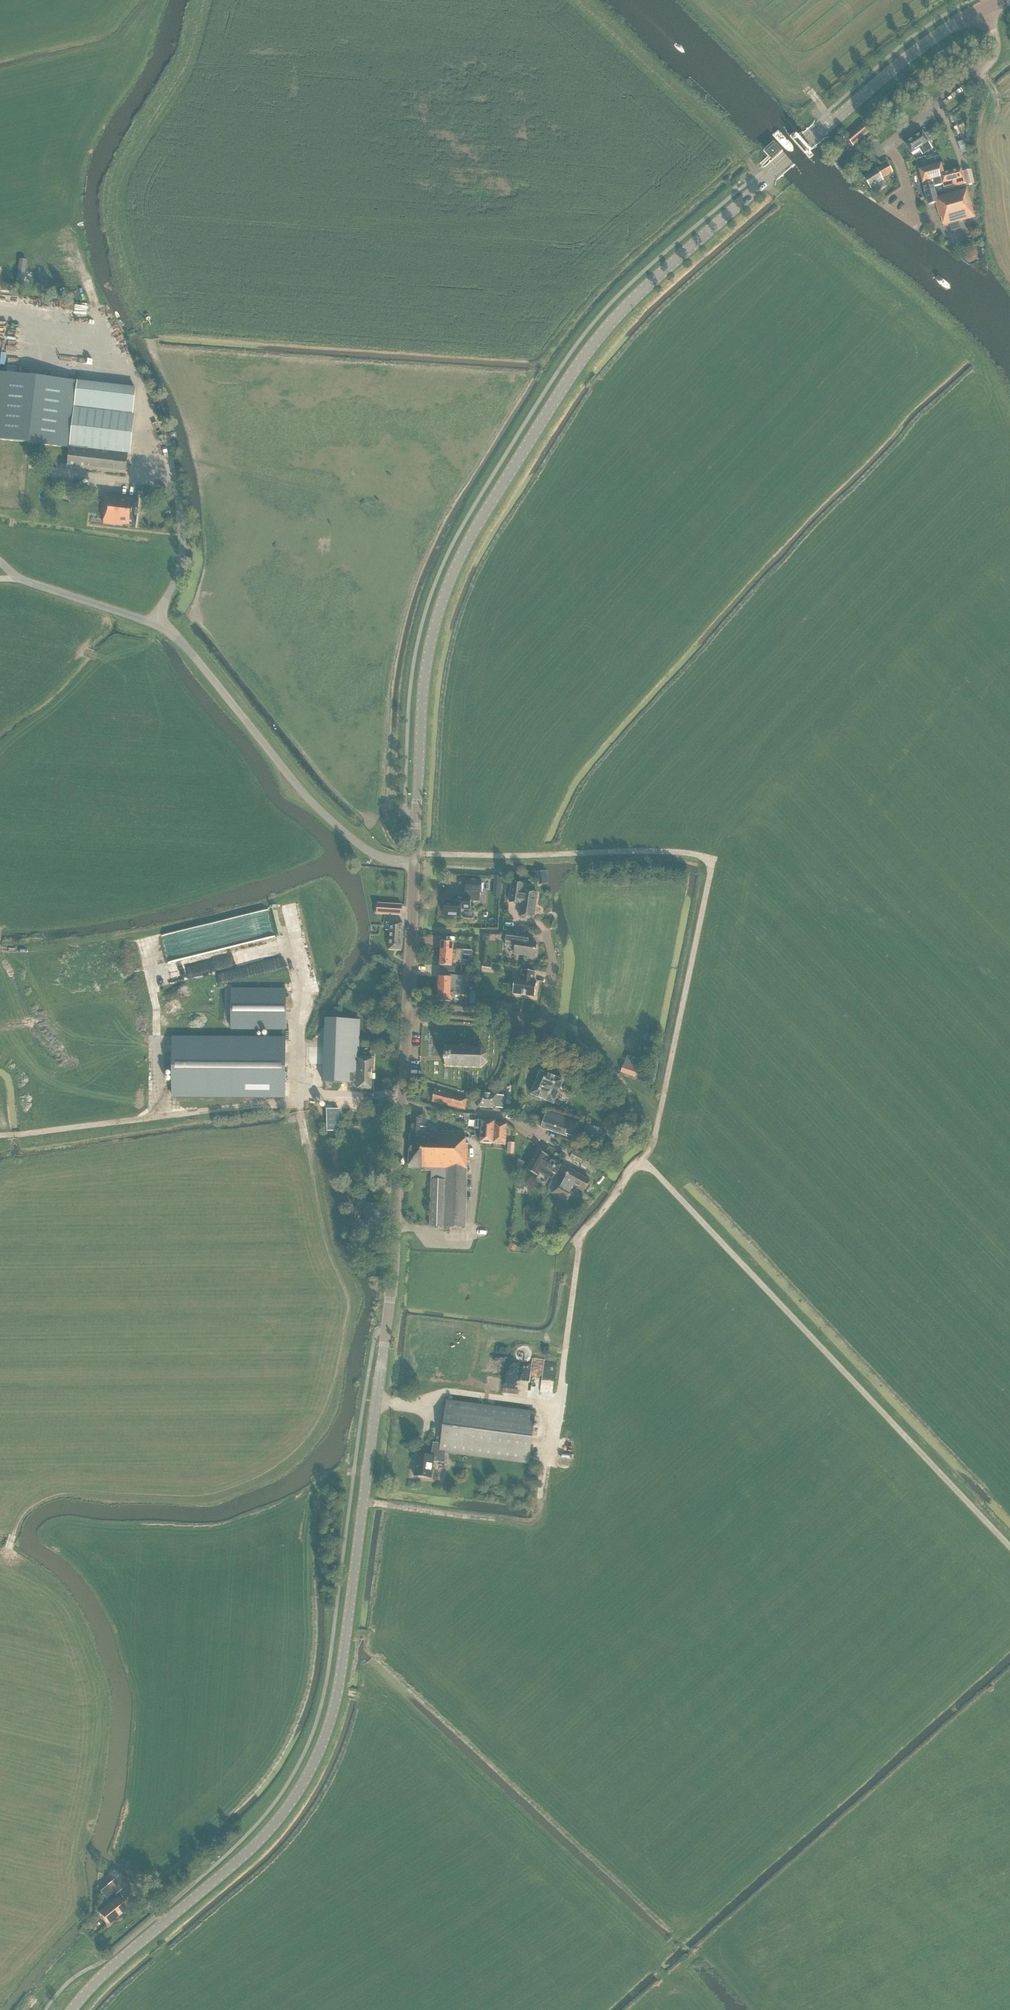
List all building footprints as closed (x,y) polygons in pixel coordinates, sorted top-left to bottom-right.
[(862,124),(846,137),(853,145),(869,132),(862,124)] [(919,148),(921,152),(931,146),(922,131),(904,143),(911,153),(919,148)] [(789,135),(809,159),(814,155),(794,132),(789,135)] [(872,150),(880,157),(886,150),(879,143),(872,150)] [(779,151),(774,145),(767,151),(772,157),(779,151)] [(873,153),(868,153),(866,155),(866,157),(866,159),(868,161),(872,162),(874,159),(874,158),(875,156),(873,153)] [(927,156),(928,162),(939,159),(937,153),(927,156)] [(886,186),(882,181),(884,180),(882,177),(892,171),(887,162),(877,169),(876,169),(864,177),(871,188),(874,186),(877,191),(886,186)] [(923,183),(932,180),(934,186),(941,184),(939,174),(943,172),(941,164),(919,170),(923,183)] [(963,179),(961,168),(940,174),(943,184),(944,189),(964,183),(963,179)] [(963,172),(967,185),(974,183),(971,170),(963,172)] [(937,197),(935,190),(934,186),(932,180),(923,183),(928,204),(936,202),(940,218),(941,217),(943,225),(974,217),(967,189),(937,197)] [(70,448),(68,467),(125,474),(127,455),(130,455),(135,415),(133,415),(136,389),(0,372),(0,439),(70,448)] [(123,524),(136,525),(139,498),(105,494),(103,514),(104,515),(103,523),(123,526),(123,524)] [(465,897),(454,897),(453,902),(445,901),(444,908),(443,909),(443,912),(444,913),(444,915),(461,916),(462,909),(464,909),(464,906),(470,907),(471,901),(479,901),(480,892),(481,892),(482,881),(466,880),(465,891),(465,897)] [(529,885),(517,883),(515,901),(521,902),(519,915),(534,917),(537,898),(528,897),(529,885)] [(378,914),(402,916),(403,906),(378,904),(378,914)] [(389,949),(401,950),(403,922),(390,922),(390,923),(387,922),(386,930),(390,930),(389,949)] [(527,941),(528,933),(508,930),(506,945),(515,946),(514,954),(534,957),(536,943),(527,941)] [(472,955),(472,950),(463,950),(456,949),(456,951),(453,951),(453,943),(441,942),(441,954),(469,955),(472,955)] [(456,958),(456,959),(469,960),(469,955),(441,954),(440,965),(452,966),(452,958),(456,958)] [(534,997),(537,981),(534,981),(535,972),(522,970),(521,979),(515,978),(513,994),(513,993),(521,995),(526,996),(526,995),(534,997)] [(451,978),(439,977),(438,989),(466,990),(467,985),(454,985),(454,986),(451,986),(451,978)] [(233,1029),(286,1030),(286,989),(233,989),(233,1029)] [(466,995),(466,990),(438,989),(438,1000),(450,1001),(450,993),(454,993),(454,995),(466,995)] [(357,1088),(371,1089),(373,1058),(359,1057),(360,1020),(326,1019),(324,1081),(350,1082),(350,1081),(357,1082),(357,1088)] [(285,1039),(174,1038),(174,1095),(285,1096),(285,1039)] [(510,1056),(516,1059),(520,1048),(515,1045),(510,1056)] [(444,1060),(445,1060),(445,1066),(481,1068),(487,1062),(488,1054),(482,1048),(445,1047),(445,1053),(444,1053),(444,1060)] [(621,1072),(637,1077),(639,1070),(624,1064),(621,1072)] [(531,1094),(554,1104),(563,1080),(540,1071),(531,1094)] [(432,1101),(464,1110),(467,1098),(435,1089),(432,1101)] [(496,1108),(496,1107),(502,1107),(503,1095),(497,1095),(479,1094),(478,1107),(496,1108)] [(339,1109),(351,1109),(351,1099),(334,1099),(334,1108),(326,1108),(327,1131),(339,1131),(339,1109)] [(571,1119),(546,1111),(541,1127),(565,1136),(566,1134),(573,1137),(578,1122),(571,1120),(571,1119)] [(429,1226),(465,1227),(468,1144),(466,1144),(466,1135),(426,1133),(426,1127),(423,1127),(423,1114),(411,1113),(408,1168),(421,1168),(421,1170),(431,1171),(429,1226)] [(481,1128),(480,1142),(493,1143),(494,1123),(495,1121),(476,1119),(475,1128),(481,1128)] [(505,1144),(507,1124),(494,1123),(493,1143),(505,1144)] [(581,1135),(590,1138),(593,1127),(584,1125),(581,1135)] [(537,1175),(542,1167),(556,1174),(561,1165),(548,1157),(549,1156),(537,1150),(526,1169),(537,1175)] [(574,1151),(570,1158),(580,1163),(584,1157),(574,1151)] [(590,1180),(568,1168),(562,1178),(565,1179),(563,1184),(558,1181),(552,1193),(566,1201),(573,1189),(572,1189),(573,1186),(583,1191),(590,1180)] [(541,1187),(546,1189),(549,1183),(544,1180),(541,1187)] [(548,1237),(555,1240),(557,1234),(550,1231),(548,1237)] [(508,1247),(514,1251),(517,1246),(511,1242),(508,1247)] [(524,1347),(523,1347),(522,1347),(522,1348),(521,1348),(520,1349),(519,1349),(519,1350),(518,1351),(518,1352),(518,1353),(518,1354),(518,1355),(519,1356),(520,1357),(521,1358),(522,1358),(523,1358),(524,1358),(525,1358),(526,1358),(527,1357),(528,1357),(528,1356),(529,1355),(529,1354),(529,1353),(529,1352),(529,1351),(528,1350),(528,1349),(527,1349),(526,1348),(525,1348),(524,1347)] [(446,1453),(528,1463),(535,1411),(447,1400),(441,1443),(433,1442),(431,1456),(416,1454),(414,1475),(431,1477),(434,1461),(444,1462),(446,1453)] [(567,1438),(566,1438),(565,1438),(564,1438),(563,1439),(562,1439),(562,1440),(561,1441),(561,1442),(560,1443),(560,1444),(560,1445),(561,1446),(561,1447),(562,1448),(562,1449),(563,1450),(564,1450),(565,1450),(566,1450),(568,1450),(569,1450),(570,1450),(570,1449),(571,1448),(572,1447),(572,1446),(573,1445),(573,1444),(573,1443),(572,1442),(572,1441),(571,1440),(570,1439),(569,1438),(567,1438)] [(565,1454),(564,1454),(563,1454),(562,1455),(561,1455),(560,1456),(559,1457),(558,1458),(558,1459),(558,1461),(558,1462),(558,1463),(559,1464),(559,1465),(560,1465),(561,1466),(562,1466),(563,1467),(564,1467),(565,1467),(566,1466),(567,1466),(568,1465),(569,1465),(569,1464),(570,1463),(570,1462),(570,1461),(570,1459),(570,1458),(569,1457),(568,1456),(567,1455),(566,1455),(565,1454)] [(115,1878),(124,1888),(130,1882),(121,1872),(115,1878)] [(99,1911),(109,1924),(128,1909),(115,1894),(122,1889),(114,1879),(108,1884),(108,1885),(103,1889),(102,1892),(107,1897),(106,1898),(110,1902),(99,1911)]
